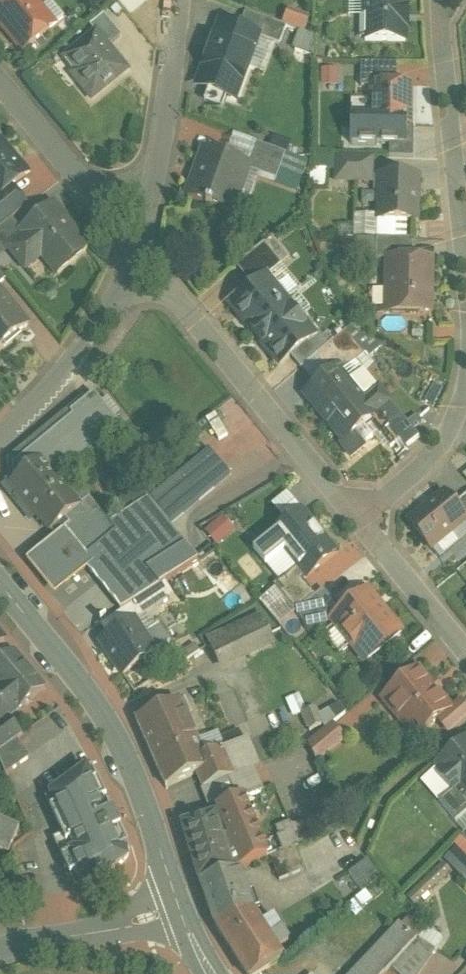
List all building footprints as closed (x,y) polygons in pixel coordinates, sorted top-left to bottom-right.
[(0,14),(0,20),(15,38),(14,42),(19,48),(23,48),(25,51),(51,30),(39,14),(43,11),(34,0),(18,0),(0,14)] [(367,17),(362,17),(361,37),(366,37),(366,41),(406,42),(406,28),(408,28),(408,25),(406,25),(407,12),(409,12),(409,10),(407,10),(407,2),(386,2),(386,0),(367,0),(367,17)] [(284,26),(246,13),(240,29),(258,36),(257,38),(280,46),(287,27),(284,26)] [(123,37),(105,15),(91,27),(97,33),(109,48),(123,37)] [(308,22),(288,15),(284,26),(287,27),(302,33),(304,33),(308,22)] [(240,29),(221,22),(205,66),(209,68),(203,85),(210,88),(205,103),(223,109),(228,95),(236,97),(257,38),(258,36),(240,29)] [(97,33),(68,56),(85,77),(78,82),(93,100),(129,71),(109,48),(97,33)] [(304,33),(302,33),(295,51),(314,58),(315,37),(304,33)] [(398,64),(362,63),(361,87),(373,87),(373,85),(397,86),(398,64)] [(397,86),(373,85),(373,87),(373,124),(373,127),(407,128),(409,128),(410,86),(397,86)] [(406,139),(407,128),(373,127),(373,124),(351,123),(351,144),(390,145),(406,146),(406,139)] [(414,139),(406,139),(406,146),(390,145),(389,157),(414,158),(414,139)] [(0,146),(0,204),(15,192),(12,188),(26,177),(16,164),(18,162),(3,144),(0,146)] [(286,155),(256,144),(251,158),(257,160),(255,164),(265,168),(262,176),(277,181),(286,155)] [(250,166),(205,150),(188,198),(207,205),(207,207),(213,209),(213,207),(232,215),(250,166)] [(373,159),(337,158),(337,182),(373,183),(373,159)] [(419,178),(381,177),(379,221),(418,222),(419,178)] [(0,204),(0,229),(1,229),(8,223),(27,208),(15,192),(0,204)] [(66,230),(49,210),(23,232),(26,237),(10,250),(24,267),(39,254),(59,275),(90,250),(70,227),(66,230)] [(0,230),(0,252),(19,237),(8,223),(1,229),(0,230)] [(413,241),(377,240),(376,261),(389,261),(389,260),(413,260),(413,241)] [(265,245),(237,268),(254,288),(266,278),(267,279),(282,266),(265,245)] [(413,260),(389,260),(389,261),(388,312),(376,312),(376,313),(431,314),(431,293),(428,293),(428,261),(413,260)] [(254,288),(232,306),(264,345),(294,321),(272,295),(277,291),(267,279),(266,278),(254,288)] [(29,327),(17,312),(16,313),(0,293),(0,350),(29,327)] [(365,357),(346,333),(317,357),(332,374),(339,368),(344,374),(365,357)] [(379,391),(360,367),(368,361),(365,357),(344,374),(366,401),(379,391)] [(344,374),(339,368),(332,374),(305,396),(344,444),(378,416),(378,415),(380,414),(391,405),(379,390),(379,391),(366,401),(344,374)] [(73,415),(12,466),(13,483),(11,484),(12,484),(42,459),(64,486),(71,480),(66,475),(123,429),(95,394),(72,413),(73,415)] [(404,421),(391,405),(380,414),(393,430),(404,421)] [(404,421),(393,430),(406,446),(417,437),(404,421)] [(183,443),(167,423),(143,443),(158,463),(183,443)] [(64,486),(42,459),(12,484),(11,485),(56,538),(63,532),(62,532),(70,525),(72,528),(97,508),(90,499),(80,507),(64,486)] [(409,523),(432,550),(465,522),(465,520),(455,506),(445,494),(409,523)] [(455,506),(465,520),(465,497),(455,506)] [(148,501),(111,525),(97,508),(72,528),(70,525),(62,532),(63,532),(63,533),(66,530),(87,556),(86,557),(85,556),(84,557),(89,564),(89,563),(115,594),(187,547),(148,501)] [(337,554),(303,512),(274,536),(308,578),(337,554)] [(219,546),(240,532),(228,515),(207,529),(219,546)] [(187,547),(115,594),(127,609),(200,563),(187,547)] [(286,577),(275,586),(296,613),(316,597),(303,580),(294,587),(286,577)] [(316,597),(296,613),(310,632),(339,609),(324,590),(316,597)] [(401,634),(368,593),(333,621),(366,662),(401,634)] [(262,616),(208,640),(221,670),(274,645),(262,616)] [(141,617),(102,641),(122,676),(163,649),(141,617)] [(15,653),(0,665),(0,725),(8,718),(10,719),(45,689),(15,653)] [(419,671),(384,700),(409,731),(408,736),(413,742),(419,742),(424,738),(425,732),(439,721),(452,710),(451,709),(447,704),(447,700),(444,696),(440,696),(419,671)] [(205,757),(196,737),(187,717),(191,715),(184,700),(180,702),(137,721),(153,757),(166,788),(198,774),(210,769),(205,757)] [(332,702),(303,715),(310,732),(340,719),(332,702)] [(451,709),(452,710),(439,721),(450,734),(465,720),(465,709),(460,702),(451,709)] [(18,740),(23,736),(10,719),(8,718),(0,725),(0,752),(18,740)] [(332,725),(308,744),(316,759),(342,738),(332,725)] [(0,752),(0,760),(7,775),(31,758),(18,740),(0,752)] [(213,754),(205,757),(210,769),(198,774),(204,789),(252,770),(252,769),(258,767),(247,740),(224,749),(213,754)] [(220,742),(210,746),(213,754),(224,749),(220,742)] [(439,767),(446,775),(442,778),(453,791),(454,792),(458,789),(465,797),(465,796),(465,744),(439,767)] [(130,847),(93,766),(46,800),(63,836),(54,840),(76,889),(107,875),(125,862),(127,860),(129,857),(130,854),(131,850),(130,847)] [(252,770),(204,789),(214,811),(261,792),(252,770)] [(465,797),(458,789),(454,792),(453,791),(440,803),(457,823),(465,816),(465,796),(465,797)] [(216,816),(183,826),(200,883),(233,873),(233,872),(239,870),(270,857),(289,850),(283,835),(279,836),(261,792),(214,811),(216,816)] [(0,820),(0,849),(9,854),(21,829),(0,820)] [(289,850),(270,857),(280,881),(304,871),(295,847),(289,850)] [(371,859),(351,873),(364,893),(385,878),(371,859)] [(233,873),(200,883),(216,926),(253,911),(254,911),(239,870),(233,872),(233,873)] [(346,870),(327,882),(339,902),(358,890),(346,870)] [(216,926),(246,973),(260,973),(283,959),(277,949),(289,942),(273,917),(262,925),(253,911),(216,926)] [(355,973),(386,973),(391,968),(417,940),(401,925),(355,973)] [(391,968),(398,973),(419,973),(435,950),(419,939),(417,940),(391,968)]
